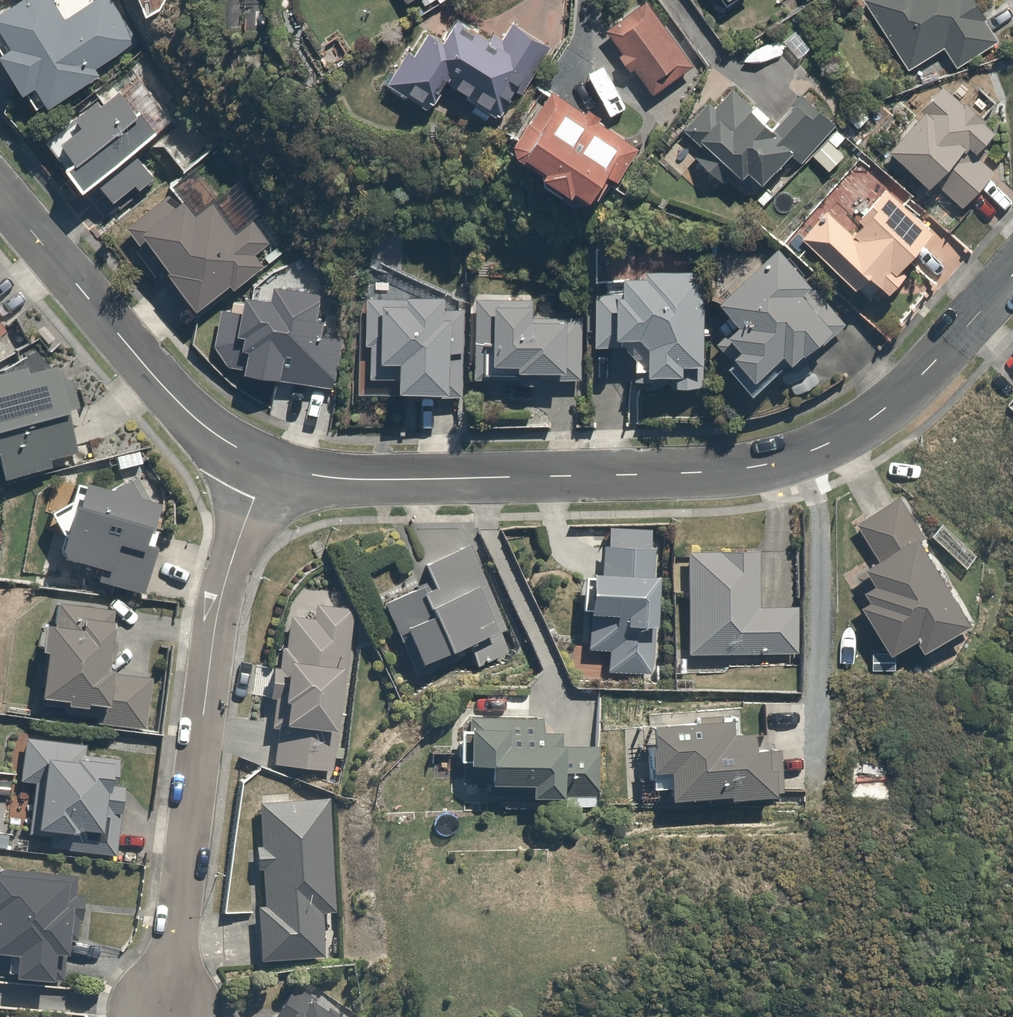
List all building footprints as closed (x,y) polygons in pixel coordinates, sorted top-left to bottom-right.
[(143,54),(104,0),(71,0),(45,0),(0,33),(0,45),(53,119),(143,54)] [(863,3),(909,73),(946,49),(958,69),(999,42),(972,0),(868,0),(863,3)] [(625,53),(621,56),(637,79),(642,76),(657,97),(697,68),(649,2),(609,30),(625,53)] [(412,53),(391,88),(417,104),(424,93),(443,105),(452,91),(502,122),(546,50),(509,27),(497,46),(461,24),(452,39),(438,31),(421,59),(412,53)] [(208,155),(135,61),(97,91),(105,102),(83,119),(86,123),(58,144),(102,200),(113,192),(124,206),(178,165),(185,174),(208,155)] [(781,124),(745,88),(720,112),(710,102),(684,128),(706,150),(696,159),(730,192),(743,179),(752,188),(765,175),(778,188),(837,129),(807,98),(781,124)] [(944,186),(966,208),(1001,171),(987,157),(1006,137),(957,91),(896,155),(937,193),(944,186)] [(645,150),(557,95),(522,152),(611,206),(645,150)] [(849,221),(831,207),(803,241),(898,317),(958,241),(882,180),(849,221)] [(173,195),(124,232),(162,282),(178,271),(208,312),(223,301),(270,266),(263,257),(221,200),(203,213),(198,207),(187,214),(173,195)] [(331,343),(322,302),(301,271),(282,243),(263,257),(270,266),(223,301),(217,347),(228,360),(275,371),(310,374),(309,393),(337,395),(339,343),(331,343)] [(752,330),(740,343),(755,357),(748,366),(773,388),(798,360),(817,376),(855,332),(818,299),(824,292),(783,255),(732,313),(752,330)] [(638,306),(630,306),(630,293),(600,293),(600,357),(630,357),(646,357),(646,384),(686,384),(686,395),(713,396),(713,275),(665,274),(665,283),(638,283),(638,306)] [(466,297),(362,294),(359,401),(411,402),(463,404),(466,297)] [(563,301),(481,302),(482,388),(581,387),(580,313),(563,313),(563,301)] [(15,338),(0,322),(0,352),(15,338)] [(10,485),(84,465),(55,363),(0,379),(0,468),(4,467),(10,485)] [(95,586),(145,602),(159,555),(152,553),(165,513),(71,483),(55,533),(67,537),(59,564),(98,576),(95,586)] [(884,563),(863,575),(882,606),(872,612),(900,660),(930,642),(940,658),(984,632),(905,497),(860,523),(884,563)] [(611,678),(665,681),(670,583),(658,582),(660,539),(609,537),(607,581),(589,580),(586,653),(612,655),(611,678)] [(415,640),(435,677),(475,656),(484,674),(525,652),(470,551),(431,572),(436,581),(385,609),(406,645),(415,640)] [(789,559),(687,559),(687,659),(800,658),(799,612),(789,612),(789,559)] [(73,722),(148,731),(154,680),(118,676),(123,632),(114,631),(116,614),(54,607),(52,624),(41,623),(37,656),(48,657),(43,706),(75,709),(73,722)] [(279,769),(336,774),(338,742),(347,743),(358,610),(314,607),(313,622),(291,620),(289,653),(279,652),(272,736),(281,737),(279,769)] [(491,790),(490,804),(566,807),(565,823),(597,825),(601,751),(545,749),(546,725),(468,722),(465,789),(491,790)] [(642,736),(646,784),(679,781),(682,814),(785,807),(782,755),(768,756),(767,737),(739,739),(738,730),(642,736)] [(39,787),(32,841),(51,843),(49,856),(114,864),(127,758),(22,746),(17,784),(39,787)] [(903,764),(855,759),(850,802),(898,807),(903,764)] [(330,803),(263,807),(265,847),(258,847),(260,882),(267,881),(269,909),(261,909),(264,966),(329,963),(326,913),(336,913),(330,803)] [(20,979),(67,983),(68,963),(77,964),(80,928),(89,929),(91,899),(81,898),(82,882),(0,875),(0,926),(4,927),(1,957),(22,959),(20,979)] [(297,983),(276,1016),(352,1016),(297,983)]
